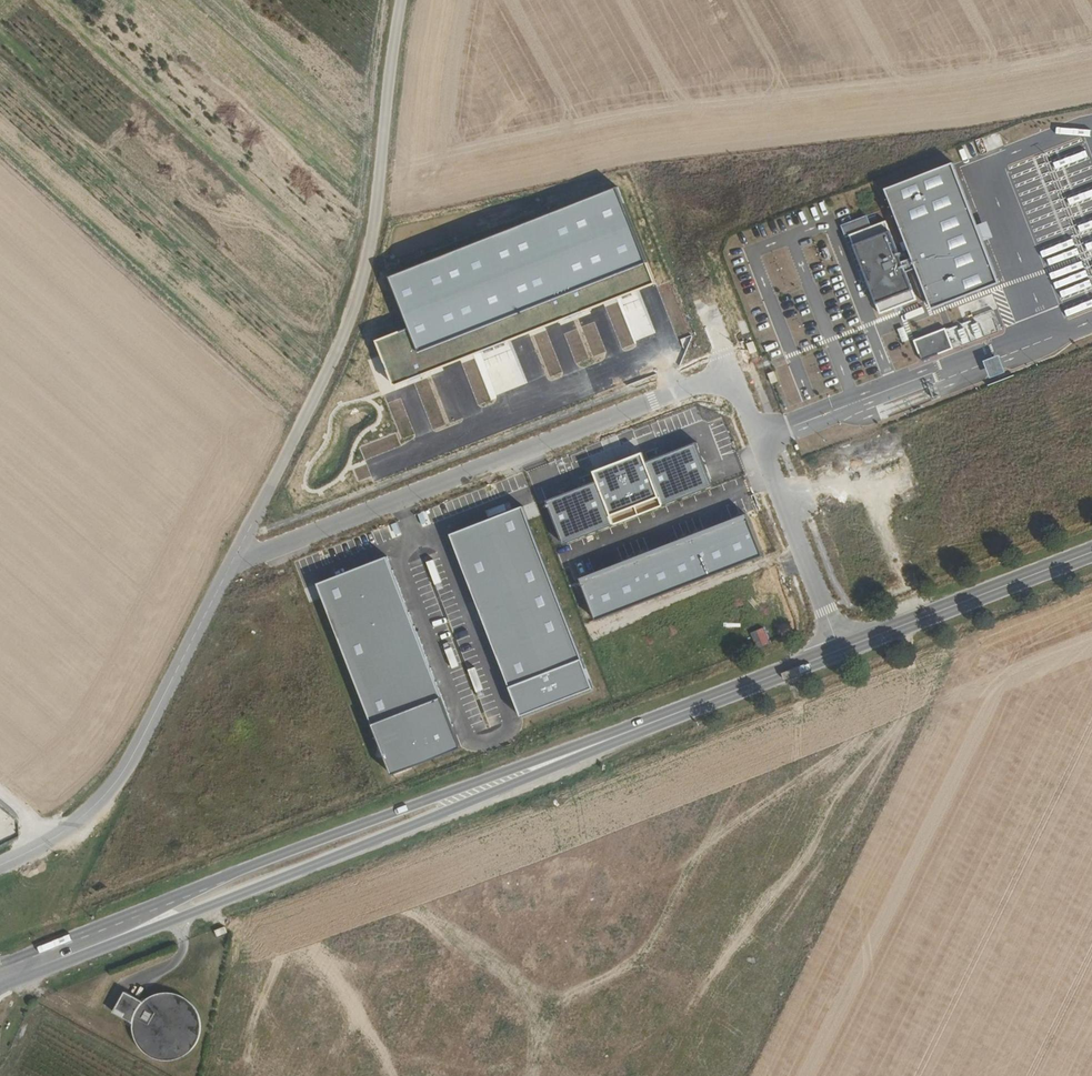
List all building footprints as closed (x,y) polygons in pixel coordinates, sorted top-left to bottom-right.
[(972,146),(957,149),(959,161),(974,158),(972,146)] [(954,163),(885,190),(913,259),(902,263),(886,222),(871,228),(866,216),(841,225),(846,237),(850,235),(881,314),(918,300),(907,272),(916,269),(932,310),(1001,283),(954,163)] [(617,188),(387,277),(407,328),(416,351),(646,262),(617,188)] [(1091,226),(1091,219),(1077,225),(1079,231),(1091,226)] [(1080,233),(1082,238),(1091,235),(1091,230),(1080,233)] [(655,284),(646,262),(416,351),(407,328),(375,340),(392,385),(655,284)] [(1091,296),(1091,288),(1091,287),(1061,299),(1064,307),(1091,296)] [(790,330),(803,326),(800,317),(787,321),(790,330)] [(905,327),(897,330),(901,343),(909,340),(905,327)] [(945,329),(914,341),(921,360),(952,348),(945,329)] [(999,355),(984,361),(990,378),(1006,372),(999,355)] [(595,483),(548,501),(564,543),(713,486),(697,443),(646,462),(643,453),(591,472),(595,483)] [(521,507),(452,534),(523,716),(593,689),(521,507)] [(580,579),(596,620),(763,555),(747,515),(580,579)] [(386,558),(317,585),(391,774),(460,747),(386,558)] [(227,933),(224,926),(214,930),(217,937),(227,933)] [(143,1002),(124,993),(112,1014),(131,1024),(132,1037),(135,1045),(139,1050),(144,1055),(149,1058),(155,1061),(160,1062),(171,1062),(178,1060),(185,1057),(194,1049),(198,1042),(201,1030),(200,1019),(195,1008),(189,1001),(180,996),(170,993),(164,993),(154,995),(145,1000),(143,1002)]
